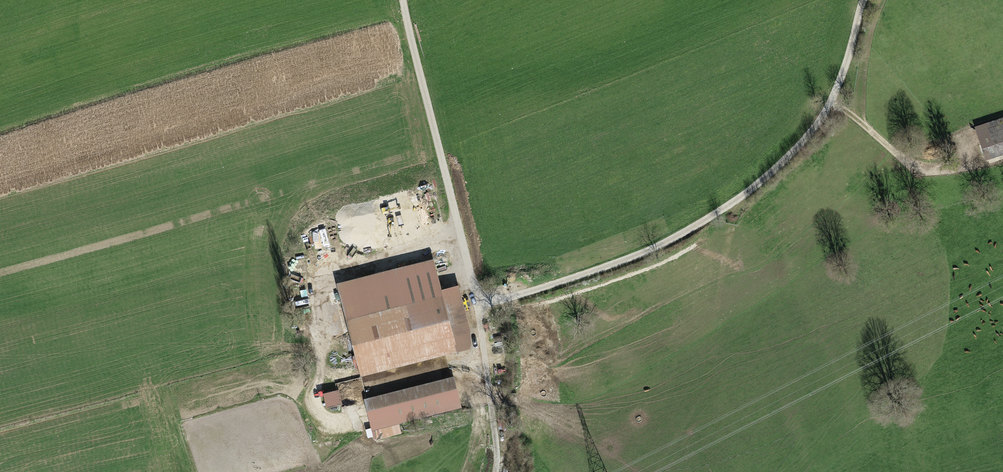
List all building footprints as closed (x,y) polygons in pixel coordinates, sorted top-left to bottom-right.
[(980,127),(990,156),(1002,152),(1002,119),(980,127)] [(432,262),(338,285),(361,374),(454,350),(432,262)] [(453,379),(364,400),(368,419),(457,398),(453,379)]
